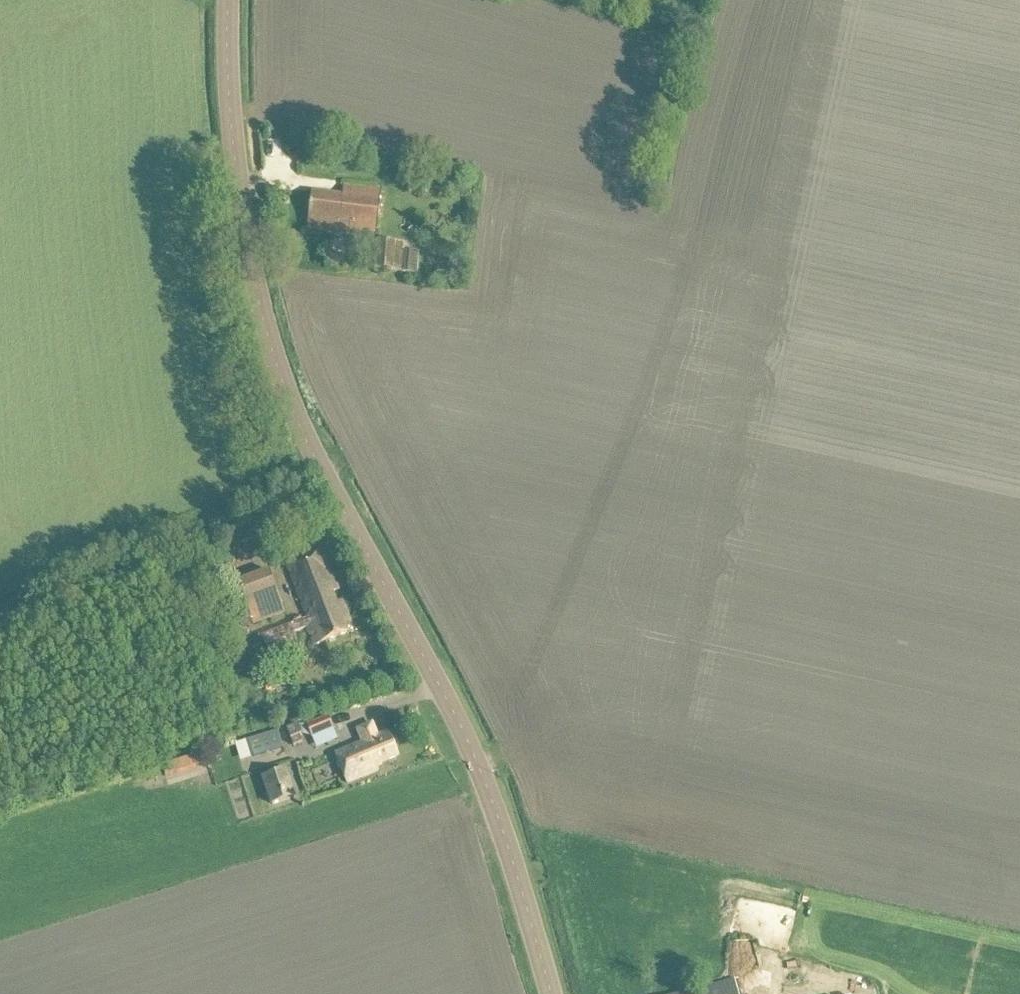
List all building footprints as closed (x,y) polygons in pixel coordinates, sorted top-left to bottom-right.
[(375,233),(379,194),(345,190),(344,200),(313,196),(309,230),(348,235),(348,231),(375,233)] [(405,244),(370,241),(367,270),(418,275),(420,254),(405,252),(405,244)] [(302,622),(301,621),(293,624),(293,626),(280,631),(283,638),(293,634),(294,636),(307,631),(314,648),(347,634),(344,625),(348,623),(345,614),(347,612),(343,603),(337,606),(332,595),(339,592),(323,553),(288,567),(307,621),(302,622)] [(269,572),(238,584),(254,627),(285,615),(269,572)] [(263,638),(271,658),(288,651),(286,647),(296,642),(294,636),(293,634),(283,638),(280,631),(263,638)] [(312,740),(334,731),(329,718),(306,727),(312,740)] [(357,732),(362,745),(335,756),(347,785),(378,772),(376,768),(398,758),(388,734),(377,739),(372,726),(357,732)] [(298,728),(287,732),(293,748),(304,743),(298,728)] [(254,760),(285,750),(279,732),(248,741),(254,760)] [(167,780),(192,772),(206,768),(202,755),(163,767),(167,780)] [(271,808),(296,799),(287,771),(262,780),(271,808)] [(221,785),(230,820),(255,814),(245,778),(221,785)] [(735,982),(688,993),(739,993),(735,982)]
